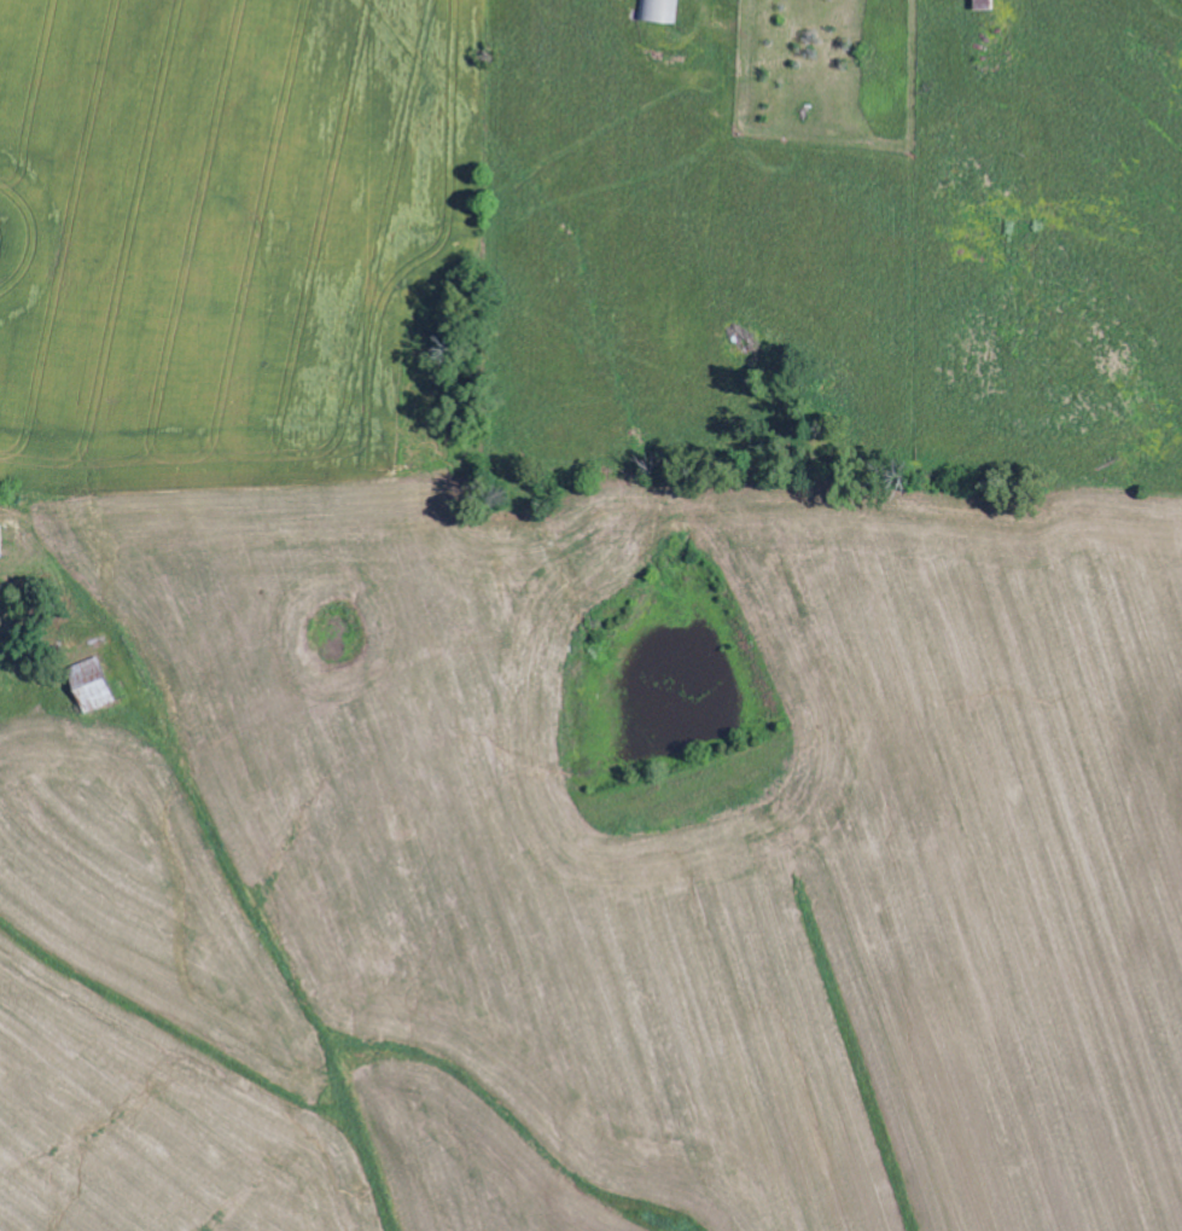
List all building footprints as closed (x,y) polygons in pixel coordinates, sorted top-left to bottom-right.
[(117,703),(98,658),(68,671),(87,716),(117,703)]
